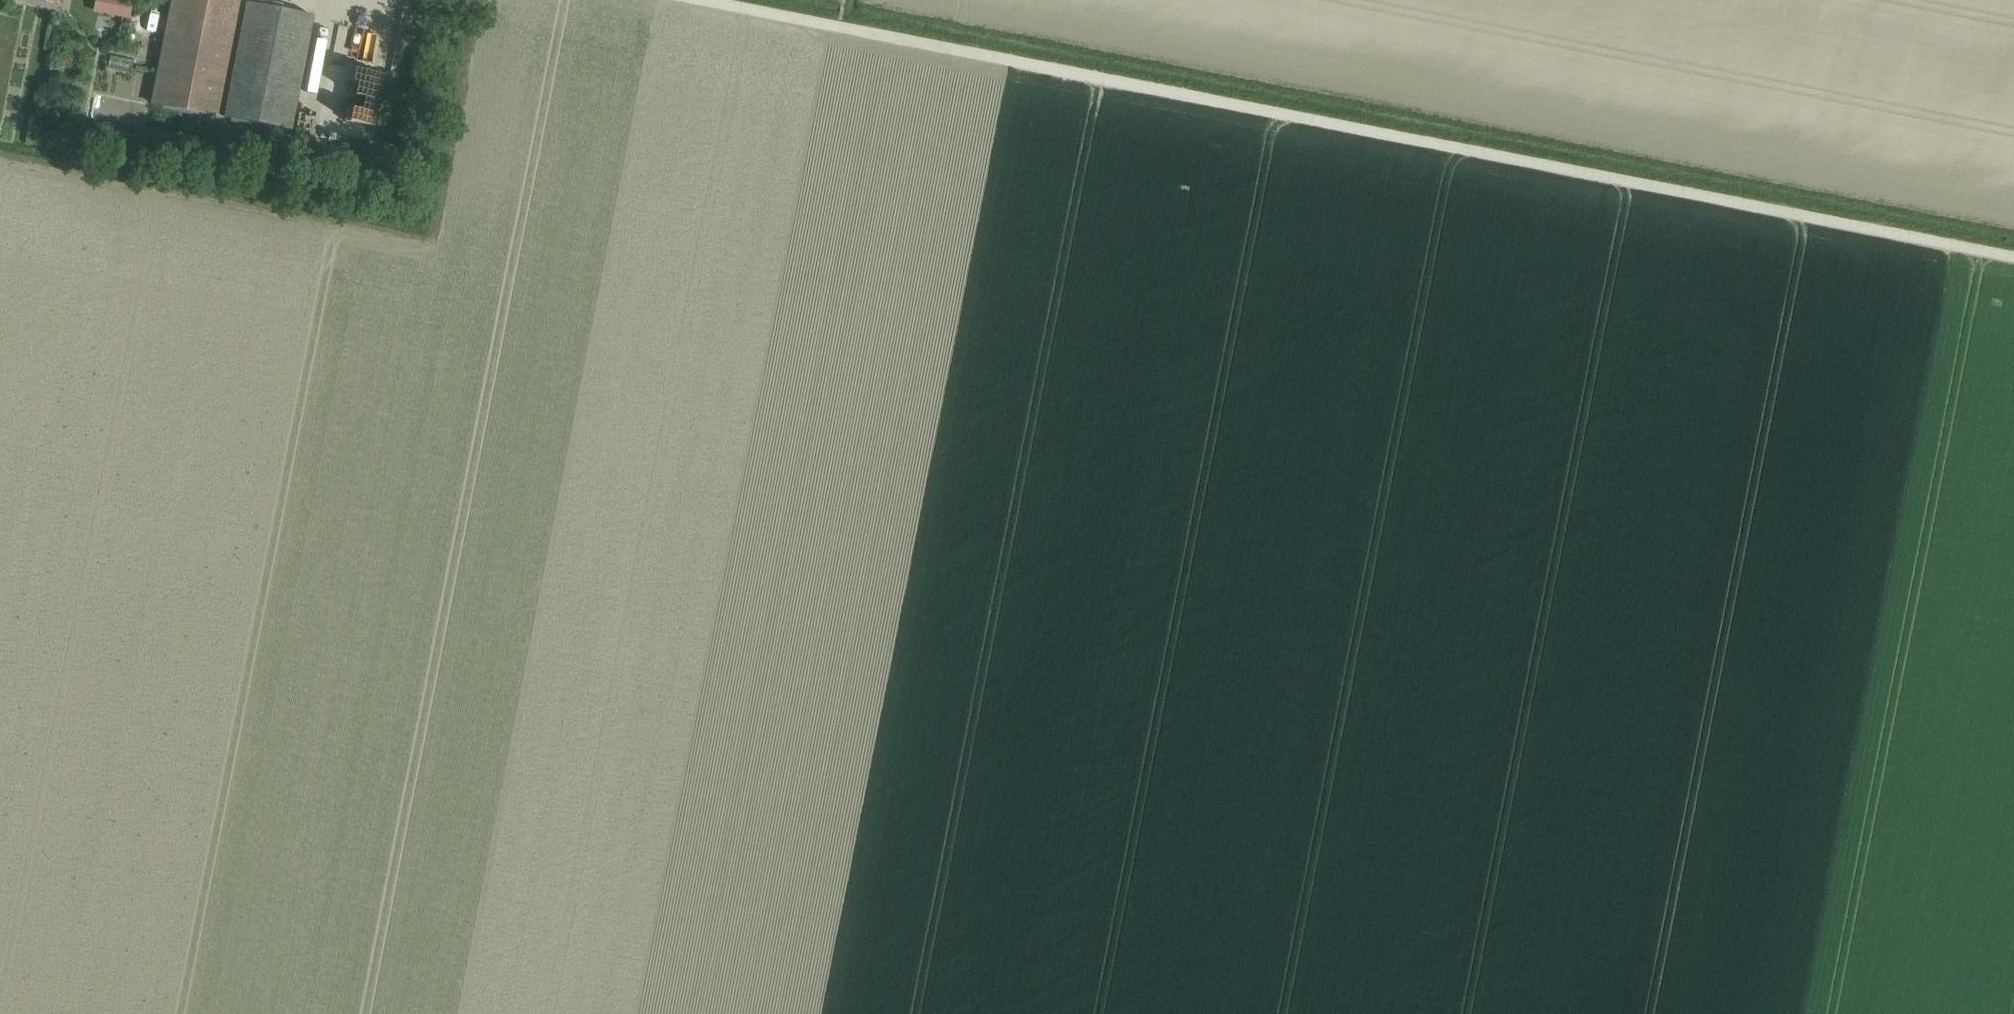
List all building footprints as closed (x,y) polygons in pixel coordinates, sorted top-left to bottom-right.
[(232,0),(172,0),(151,103),(224,118),(246,3),(232,0)] [(313,16),(246,3),(224,118),(291,131),(313,16)] [(363,46),(365,17),(327,15),(325,44),(363,46)]
